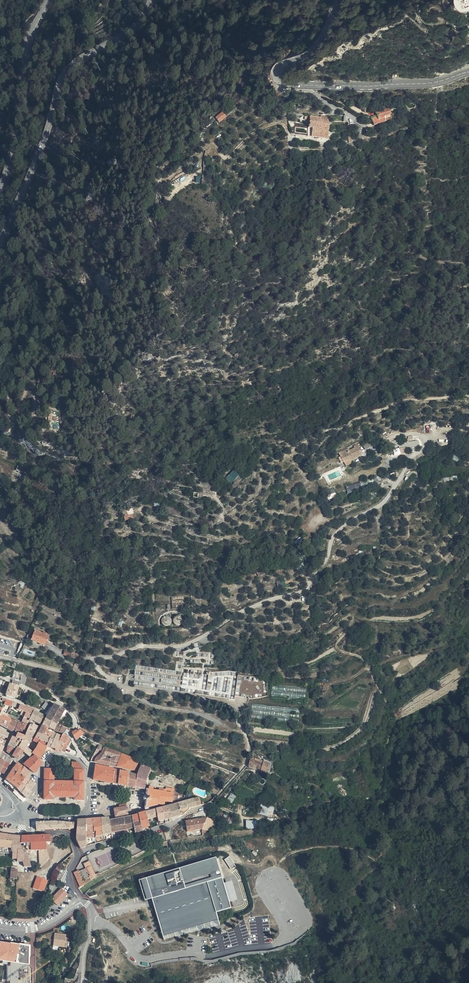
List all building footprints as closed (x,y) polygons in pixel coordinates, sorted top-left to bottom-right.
[(392,111),(389,105),(377,111),(379,114),(372,117),(376,125),(387,119),(385,115),(392,111)] [(222,112),(215,118),(219,123),(226,117),(222,112)] [(231,114),(225,118),(225,119),(228,123),(234,118),(231,114)] [(320,119),(320,117),(309,116),(308,136),(328,138),(330,122),(328,119),(320,119)] [(370,147),(362,143),(362,148),(364,149),(366,152),(373,153),(374,149),(372,148),(370,147)] [(369,437),(360,442),(363,446),(371,441),(369,437)] [(337,452),(340,457),(355,449),(357,453),(360,451),(355,443),(347,448),(346,446),(337,452)] [(355,449),(340,457),(342,461),(343,461),(344,460),(349,457),(349,458),(357,453),(355,449)] [(231,484),(239,474),(233,469),(225,479),(231,484)] [(360,483),(346,486),(348,493),(361,489),(361,486),(373,482),(381,480),(379,476),(372,479),(360,483)] [(456,481),(455,477),(451,477),(444,478),(444,480),(443,481),(443,485),(448,485),(448,484),(452,483),(452,481),(456,481)] [(442,485),(442,479),(434,480),(434,482),(432,483),(432,487),(435,487),(435,488),(439,488),(439,485),(442,485)] [(335,488),(328,491),(331,499),(338,496),(335,488)] [(187,607),(186,595),(174,595),(174,608),(187,607)] [(171,616),(168,614),(166,614),(164,615),(163,617),(162,619),(162,621),(164,624),(167,625),(169,624),(171,623),(172,620),(172,618),(171,616)] [(183,615),(181,614),(178,614),(176,615),(175,617),(174,619),(175,622),(177,624),(179,624),(182,624),(184,622),(185,620),(184,618),(183,615)] [(49,641),(51,636),(48,635),(49,632),(44,630),(43,632),(36,629),(31,638),(44,643),(46,639),(49,641)] [(156,672),(156,667),(136,665),(135,682),(157,684),(157,682),(159,682),(159,677),(161,677),(161,673),(156,672)] [(20,683),(23,673),(15,670),(12,679),(20,683)] [(179,680),(180,673),(172,671),(172,674),(168,673),(168,678),(170,679),(170,681),(173,682),(174,679),(179,680)] [(220,686),(224,686),(224,692),(226,691),(226,690),(231,690),(231,678),(226,678),(225,679),(219,679),(219,682),(215,682),(214,679),(218,678),(214,678),(212,674),(217,671),(209,672),(209,681),(212,681),(212,686),(216,685),(217,686),(217,688),(220,686)] [(9,682),(4,681),(0,692),(0,693),(5,694),(9,682)] [(19,686),(10,682),(5,695),(14,698),(16,694),(19,686)] [(281,694),(280,686),(272,686),(273,695),(281,694)] [(56,724),(57,723),(65,708),(55,703),(45,718),(56,724)] [(34,709),(20,705),(18,709),(22,711),(21,714),(24,716),(22,722),(28,724),(30,720),(33,710),(34,709)] [(44,715),(33,710),(30,720),(39,724),(44,715)] [(0,714),(0,724),(7,728),(12,719),(0,714)] [(48,728),(53,730),(56,724),(45,718),(42,726),(48,729),(48,728)] [(15,729),(18,722),(12,719),(7,728),(11,731),(13,728),(15,729)] [(22,722),(19,721),(16,729),(26,733),(27,731),(29,727),(30,725),(28,724),(22,722)] [(64,735),(64,734),(67,728),(57,723),(56,724),(53,730),(64,735)] [(38,731),(49,737),(51,732),(47,730),(48,729),(42,726),(38,731)] [(1,737),(2,735),(7,738),(9,734),(5,731),(0,728),(0,737),(1,737)] [(73,732),(75,738),(82,733),(77,729),(73,732)] [(28,741),(33,735),(27,731),(26,733),(24,736),(23,738),(28,741)] [(36,735),(48,743),(50,738),(49,737),(38,731),(36,735)] [(50,738),(48,743),(48,744),(51,746),(56,734),(51,732),(49,737),(50,738)] [(56,734),(51,746),(56,748),(61,737),(56,734)] [(67,738),(68,736),(64,734),(64,735),(63,737),(61,742),(64,744),(61,750),(65,751),(70,740),(67,738)] [(20,743),(22,739),(16,737),(14,735),(11,740),(19,744),(20,743)] [(34,754),(40,757),(48,744),(48,743),(36,735),(33,740),(38,743),(33,753),(34,754)] [(61,742),(63,737),(61,736),(61,737),(56,748),(61,750),(64,744),(61,742)] [(29,742),(28,741),(23,738),(22,739),(20,743),(26,747),(29,742)] [(9,745),(16,749),(17,748),(19,744),(11,740),(9,745)] [(23,751),(26,747),(20,743),(19,744),(17,748),(23,751)] [(98,743),(96,750),(89,761),(94,761),(133,770),(138,760),(103,746),(98,743)] [(12,756),(16,749),(9,745),(7,751),(12,756)] [(33,751),(26,747),(23,751),(29,755),(33,751)] [(17,748),(16,749),(12,756),(17,759),(23,751),(17,748)] [(7,755),(4,761),(9,764),(12,759),(7,755)] [(42,761),(39,759),(33,755),(29,757),(24,764),(34,771),(42,761)] [(260,757),(255,755),(252,761),(248,762),(246,765),(258,771),(261,766),(270,770),(273,763),(269,760),(270,759),(262,755),(260,757)] [(0,768),(0,771),(3,772),(9,764),(4,761),(0,768)] [(53,761),(47,761),(46,768),(45,768),(44,797),(53,797),(53,795),(74,796),(74,798),(83,798),(84,769),(83,769),(83,766),(81,764),(77,761),(72,761),(72,765),(75,765),(75,769),(74,781),(53,781),(54,768),(53,768),(53,761)] [(20,773),(24,768),(16,762),(11,767),(8,774),(5,778),(15,786),(23,776),(20,773)] [(146,764),(141,762),(137,772),(142,773),(146,764)] [(112,782),(113,768),(96,764),(93,779),(112,782)] [(142,773),(137,772),(136,775),(135,786),(144,787),(147,776),(151,766),(146,764),(142,773)] [(29,772),(24,768),(20,773),(23,776),(25,777),(29,772)] [(126,784),(128,771),(119,769),(117,783),(126,784)] [(135,786),(136,775),(128,771),(126,784),(135,786)] [(25,777),(23,776),(15,786),(20,791),(24,784),(27,779),(25,777)] [(15,786),(5,778),(3,780),(14,788),(15,786)] [(24,784),(29,789),(33,783),(27,779),(24,784)] [(148,788),(147,788),(147,799),(157,802),(157,804),(159,803),(160,803),(164,803),(164,800),(172,800),(178,799),(178,792),(174,789),(174,787),(169,786),(169,784),(159,782),(157,788),(152,787),(152,786),(148,785),(148,788)] [(24,784),(20,791),(24,796),(29,789),(24,784)] [(233,803),(236,795),(231,793),(227,800),(233,803)] [(186,807),(200,803),(198,796),(187,799),(184,800),(186,807)] [(172,804),(167,805),(169,812),(171,817),(182,813),(181,809),(178,802),(172,804)] [(261,806),(262,804),(254,802),(252,810),(260,811),(261,809),(263,810),(263,807),(261,806)] [(126,804),(114,807),(115,815),(119,814),(127,812),(126,804)] [(167,805),(161,807),(163,812),(165,818),(168,817),(169,820),(172,819),(171,817),(169,812),(167,805)] [(159,817),(157,814),(156,808),(144,811),(147,821),(159,817)] [(141,820),(143,828),(148,825),(147,821),(144,811),(138,813),(141,820)] [(141,820),(138,813),(132,815),(134,822),(141,820)] [(112,831),(135,826),(134,822),(132,815),(119,817),(113,818),(109,818),(112,831)] [(100,817),(104,832),(112,831),(109,818),(108,816),(100,817)] [(206,825),(207,816),(194,818),(194,819),(186,820),(187,829),(205,827),(206,825)] [(206,825),(213,826),(219,818),(207,816),(206,825)] [(96,834),(104,832),(100,817),(92,818),(93,827),(94,827),(96,834)] [(65,827),(65,821),(65,819),(58,818),(58,821),(56,821),(56,827),(65,827)] [(82,846),(88,844),(87,834),(86,830),(85,818),(77,819),(76,836),(82,846)] [(92,818),(85,818),(86,830),(94,829),(93,827),(92,818)] [(135,826),(136,830),(143,828),(141,820),(134,822),(135,826)] [(7,833),(0,832),(0,855),(1,855),(1,851),(13,853),(13,840),(7,839),(7,833)] [(23,835),(7,833),(7,839),(13,840),(13,853),(13,855),(18,856),(17,858),(20,858),(20,860),(23,860),(24,864),(26,864),(26,867),(31,867),(26,848),(23,835)] [(50,842),(49,834),(23,835),(26,848),(39,848),(40,865),(53,862),(47,848),(47,842),(50,842)] [(69,854),(60,863),(65,868),(74,858),(69,854)] [(217,857),(141,880),(147,901),(153,899),(165,941),(221,925),(218,913),(233,909),(231,903),(239,901),(234,882),(225,885),(217,857)] [(90,876),(89,876),(84,880),(79,871),(75,873),(81,887),(86,885),(91,881),(96,877),(89,861),(83,864),(85,868),(86,868),(90,876)] [(46,890),(48,879),(36,876),(34,888),(46,890)] [(57,899),(63,906),(73,898),(67,891),(57,899)] [(56,934),(55,950),(60,950),(60,946),(67,946),(67,934),(56,934)] [(29,945),(0,941),(0,982),(2,982),(5,964),(28,968),(29,945)]
